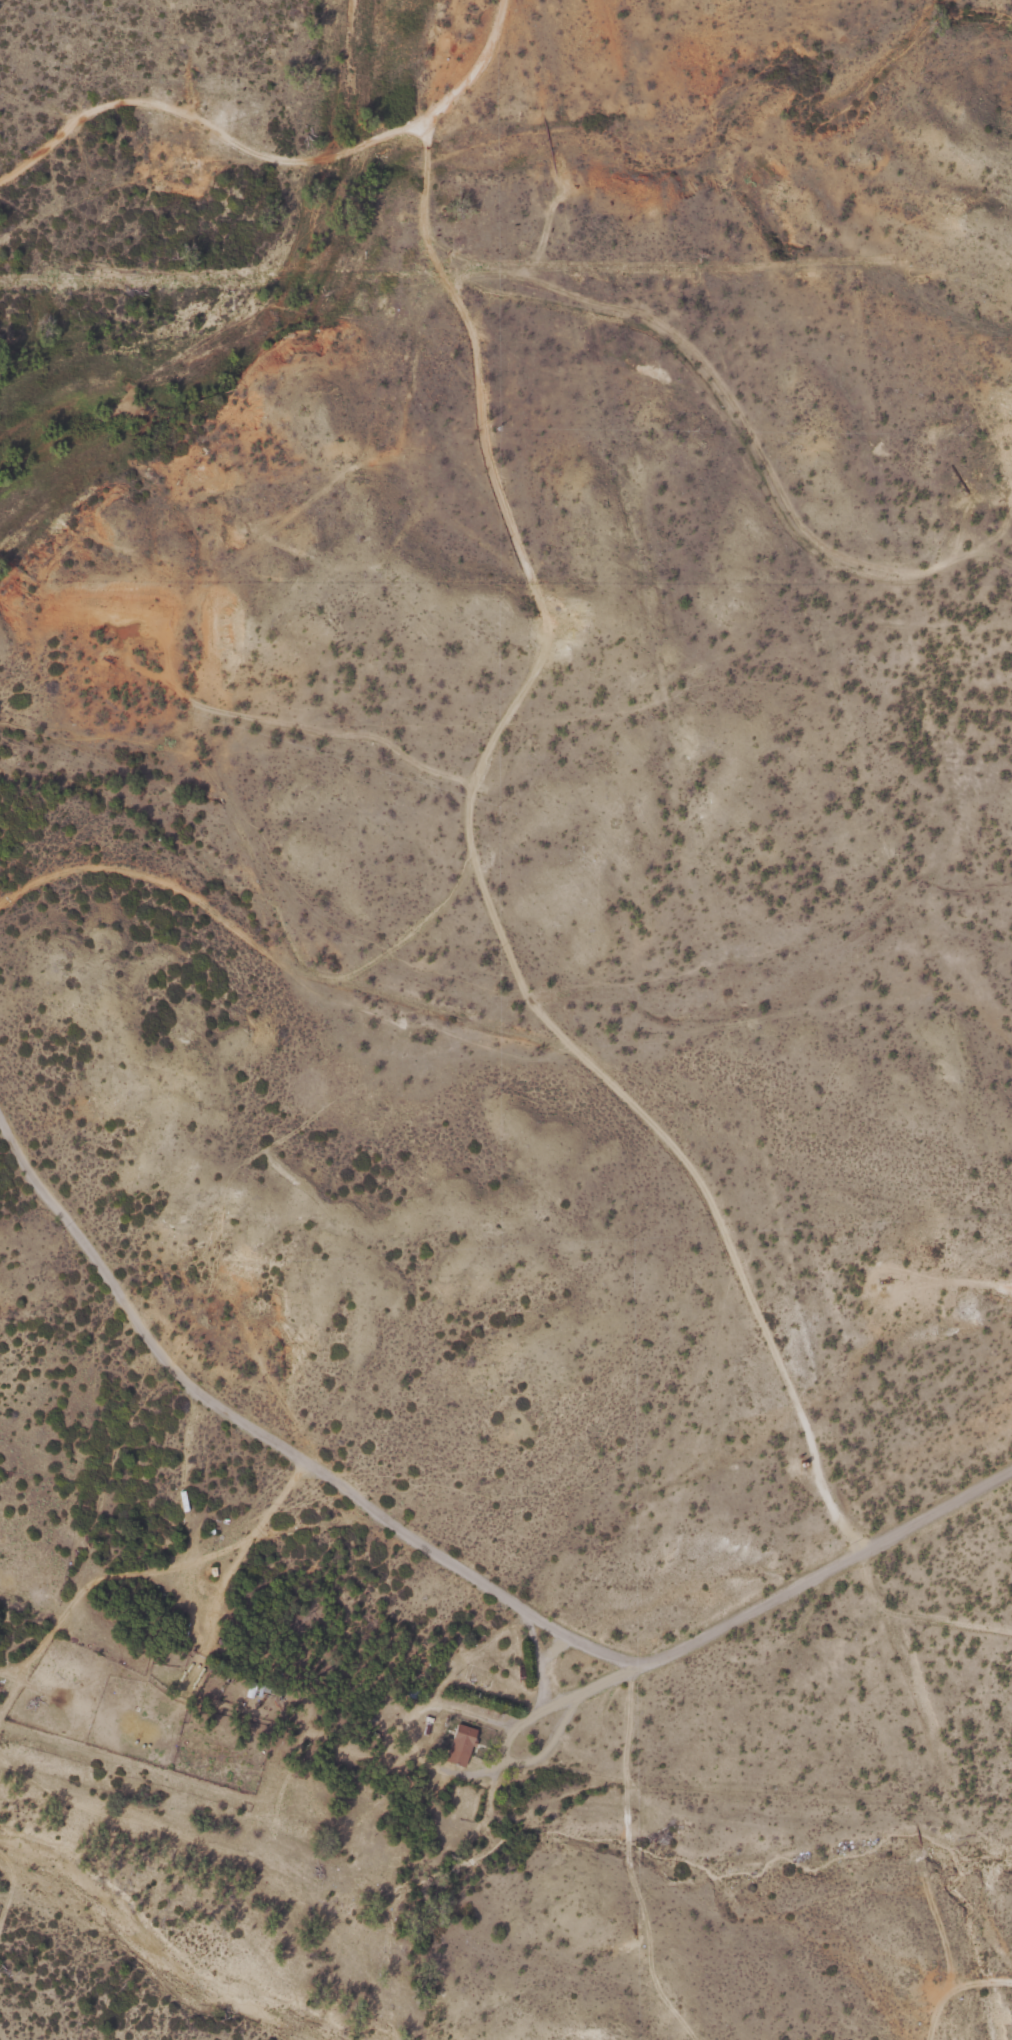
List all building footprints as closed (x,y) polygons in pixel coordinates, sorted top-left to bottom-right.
[(449,1760),(467,1766),(479,1729),(461,1723),(449,1760)]
